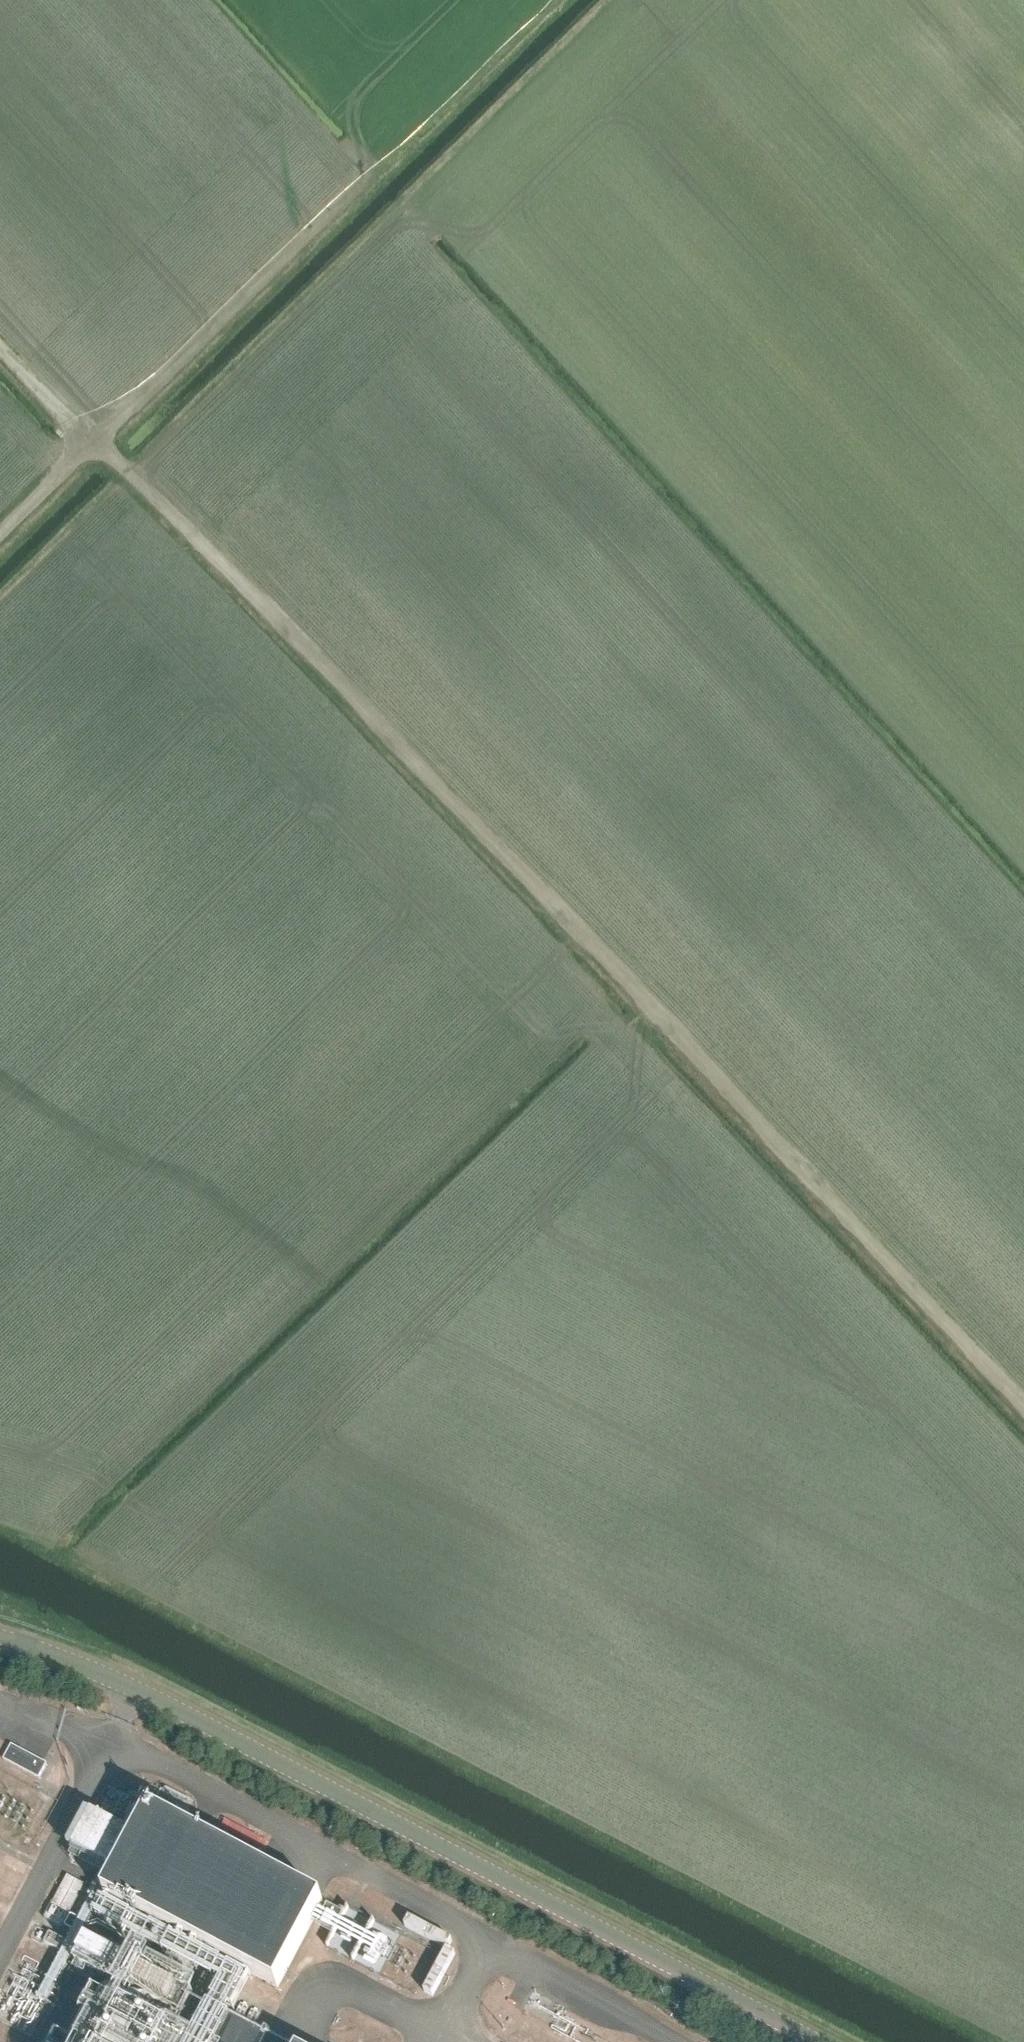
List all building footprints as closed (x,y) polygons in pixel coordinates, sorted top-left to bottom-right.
[(39,1779),(48,1764),(12,1744),(3,1760),(39,1779)] [(106,1852),(119,1812),(84,1800),(70,1840),(106,1852)] [(323,1901),(151,1810),(105,1896),(146,1917),(277,1988),(323,1901)] [(68,1882),(84,1889),(89,1877),(72,1871),(68,1882)] [(343,1927),(364,1938),(357,1951),(382,1965),(395,1940),(350,1915),(343,1927)] [(230,2014),(215,2041),(282,2041),(230,2014)]
